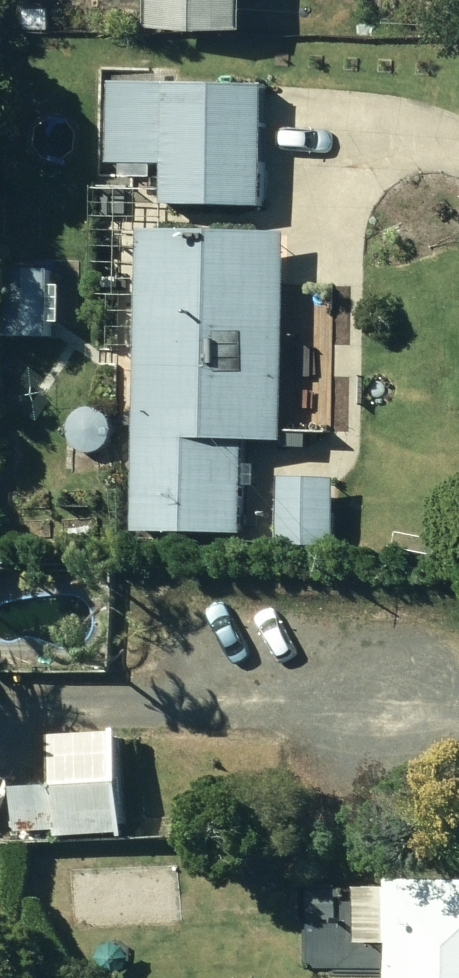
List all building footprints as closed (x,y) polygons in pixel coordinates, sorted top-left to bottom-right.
[(28,29),(55,28),(55,0),(27,0),(28,29)] [(168,18),(252,18),(252,0),(168,0),(168,18)] [(177,162),(177,204),(263,204),(264,93),(122,93),(122,163),(177,162)] [(281,242),(158,242),(158,532),(238,532),(238,441),(281,441),(281,242)] [(15,338),(55,339),(57,276),(18,275),(15,338)] [(289,549),(344,550),(345,483),(290,482),(289,549)] [(88,829),(89,835),(138,833),(133,731),(69,733),(71,785),(28,787),(30,827),(75,825),(75,831),(88,829)] [(398,977),(458,977),(458,878),(402,878),(398,878),(398,977)]
